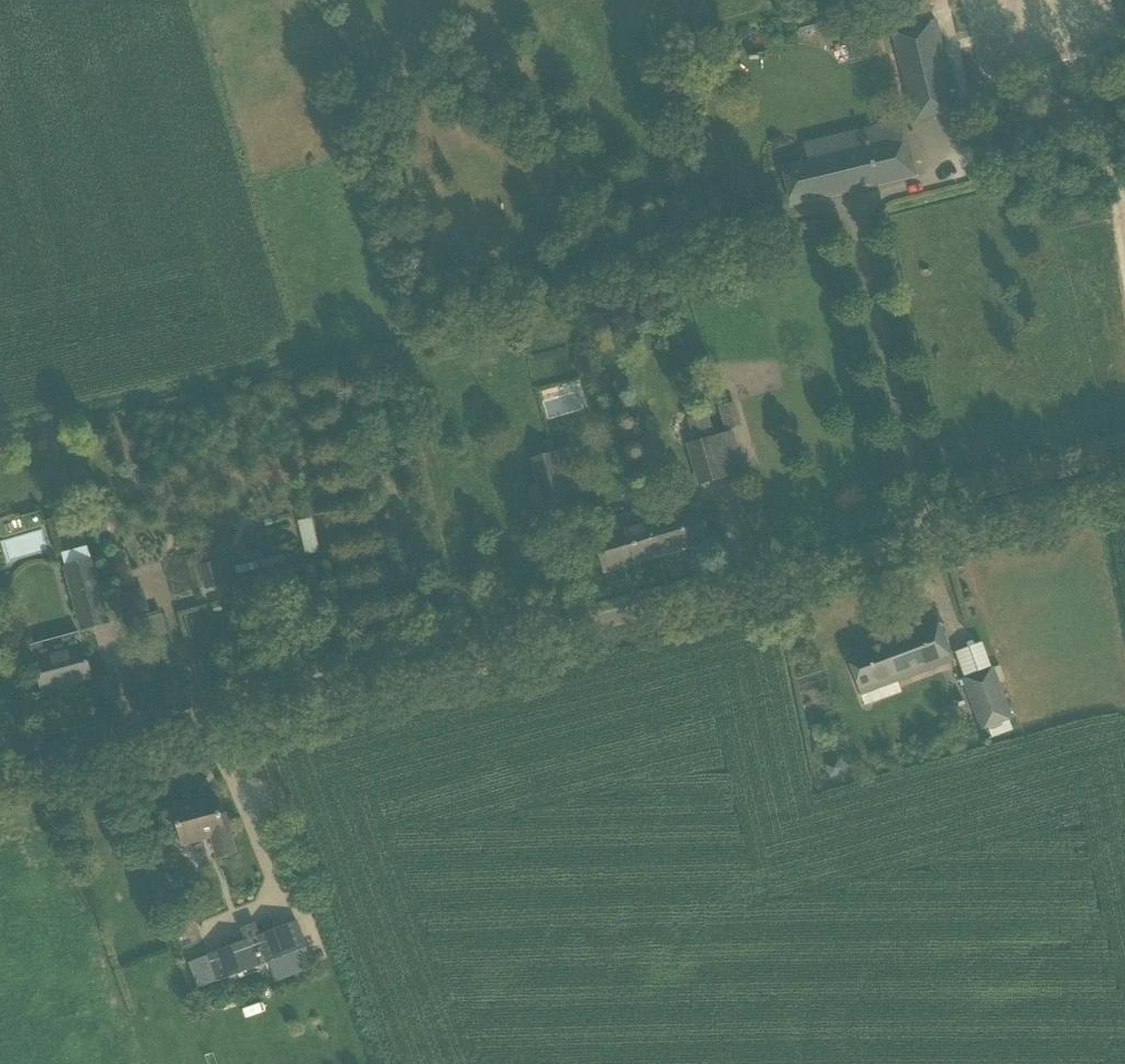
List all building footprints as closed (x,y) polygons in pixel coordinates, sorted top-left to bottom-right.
[(797,22),(800,33),(817,28),(814,17),(797,22)] [(891,31),(913,123),(954,113),(931,21),(891,31)] [(783,165),(793,204),(915,175),(901,118),(804,141),(808,159),(783,165)] [(695,442),(687,444),(699,486),(707,483),(727,477),(715,436),(707,410),(687,416),(695,442)] [(532,485),(538,507),(583,494),(570,449),(556,453),(552,439),(536,443),(540,458),(533,460),(539,483),(532,485)] [(649,523),(659,555),(709,540),(699,509),(651,523),(646,508),(645,508),(649,523)] [(315,519),(302,520),(306,552),(318,550),(315,519)] [(613,534),(597,538),(600,549),(606,570),(659,555),(649,523),(613,534)] [(63,553),(83,629),(108,622),(88,546),(63,553)] [(218,562),(200,566),(205,589),(223,585),(218,562)] [(939,623),(848,657),(856,677),(861,690),(868,687),(870,692),(898,681),(953,661),(946,644),(939,623)] [(83,645),(34,658),(35,660),(37,671),(43,692),(62,687),(61,686),(92,678),(86,656),(84,647),(83,645)] [(963,679),(982,729),(1012,718),(993,668),(963,679)] [(213,836),(218,858),(235,853),(225,814),(221,815),(215,794),(172,806),(183,844),(213,836)] [(209,955),(220,982),(307,949),(297,922),(261,936),(256,922),(240,929),(245,942),(209,955)]
